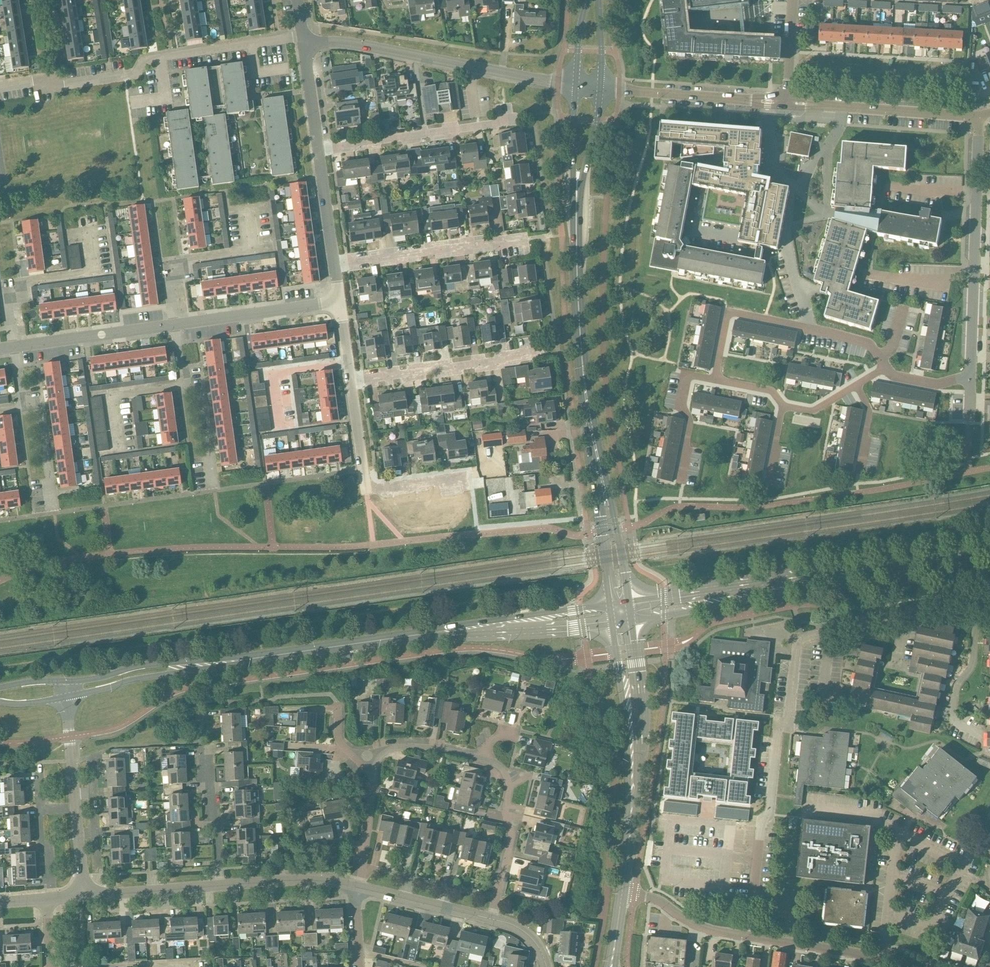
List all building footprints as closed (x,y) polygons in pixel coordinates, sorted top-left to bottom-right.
[(76,8),(74,0),(58,0),(60,11),(76,8)] [(141,10),(139,0),(125,0),(123,0),(126,13),(141,10)] [(322,6),(323,8),(325,10),(326,10),(333,9),(333,12),(346,10),(345,0),(321,0),(322,6)] [(353,2),(365,0),(365,5),(366,9),(378,8),(376,0),(353,0),(353,2)] [(432,0),(418,0),(415,1),(416,9),(409,10),(411,24),(418,23),(418,16),(434,14),(432,0)] [(470,10),(468,0),(439,0),(440,9),(447,8),(448,13),(463,11),(464,17),(471,16),(470,10)] [(476,8),(487,7),(488,11),(498,10),(497,0),(475,0),(476,8)] [(782,40),(689,36),(689,35),(685,0),(664,0),(670,56),(781,61),(782,40)] [(739,5),(739,8),(750,6),(751,0),(691,0),(693,13),(709,11),(709,8),(739,5)] [(183,17),(198,14),(196,2),(180,4),(183,17)] [(972,9),(975,18),(987,13),(989,12),(989,7),(988,3),(972,9)] [(5,20),(20,17),(18,4),(3,7),(5,20)] [(248,19),(263,17),(261,4),(246,6),(248,19)] [(524,6),(515,5),(514,33),(525,33),(525,25),(545,26),(545,13),(524,12),(524,6)] [(62,23),(78,21),(76,8),(60,11),(62,23)] [(128,26),(143,23),(141,10),(126,13),(128,26)] [(185,29),(200,27),(198,14),(183,17),(185,29)] [(7,32),(22,30),(20,17),(5,20),(7,32)] [(263,17),(248,19),(250,32),(265,30),(263,17)] [(64,36),(80,34),(78,21),(62,23),(64,36)] [(130,38),(145,36),(143,23),(128,26),(130,38)] [(928,24),(922,23),(922,31),(916,31),(915,47),(927,47),(928,31),(928,24)] [(869,24),(868,28),(867,44),(879,45),(880,29),(880,24),(869,24)] [(880,24),(880,29),(879,45),(891,46),(892,29),(892,25),(880,24)] [(939,32),(939,48),(950,49),(951,32),(952,32),(952,25),(946,24),(945,32),(939,32)] [(832,42),(833,26),(821,25),(820,42),(832,42)] [(844,43),(845,27),(833,26),(832,42),(844,43)] [(202,40),(200,27),(185,29),(187,42),(202,40)] [(857,27),(845,27),(844,43),(856,44),(857,27)] [(867,44),(868,28),(857,27),(856,44),(867,44)] [(891,46),(903,46),(904,30),(892,29),(891,46)] [(9,45),(24,43),(22,30),(7,32),(9,45)] [(903,46),(915,47),(916,31),(904,30),(903,46)] [(939,32),(928,31),(927,47),(939,48),(939,32)] [(951,32),(950,49),(962,49),(963,33),(952,32),(951,32)] [(66,49),(82,46),(80,34),(64,36),(66,49)] [(147,49),(145,36),(130,38),(132,51),(147,49)] [(11,58),(26,55),(24,43),(9,45),(11,58)] [(84,59),(82,46),(66,49),(68,62),(84,59)] [(28,68),(26,55),(11,58),(13,71),(28,68)] [(989,69),(985,57),(978,59),(981,71),(989,69)] [(191,121),(203,119),(225,116),(254,112),(253,102),(247,103),(242,64),(184,72),(191,121)] [(333,75),(330,76),(331,80),(332,88),(338,88),(339,92),(352,91),(351,86),(360,84),(358,72),(357,72),(356,65),(344,67),(335,68),(332,69),(333,75)] [(393,76),(396,95),(397,102),(405,101),(417,99),(415,84),(408,85),(407,79),(404,79),(403,74),(393,76)] [(372,75),(364,76),(365,80),(366,90),(374,89),(373,79),(372,75)] [(396,95),(393,76),(384,77),(385,82),(381,82),(382,89),(375,90),(377,105),(389,103),(397,102),(396,95)] [(967,100),(980,100),(980,79),(967,79),(967,100)] [(459,111),(455,83),(422,88),(426,115),(459,111)] [(294,174),(283,97),(261,100),(272,177),(294,174)] [(361,125),(358,102),(336,105),(337,113),(334,114),(336,128),(361,125)] [(199,188),(188,111),(166,114),(177,191),(199,188)] [(372,123),(380,122),(378,112),(371,114),(372,123)] [(234,183),(225,116),(203,119),(212,186),(234,183)] [(659,128),(657,144),(656,160),(672,162),(674,145),(682,145),(681,159),(714,155),(715,148),(727,149),(725,172),(698,167),(697,168),(695,168),(695,170),(697,171),(694,187),(709,190),(703,221),(742,228),(739,243),(759,247),(759,249),(758,249),(756,261),(762,262),(764,250),(762,249),(762,247),(779,251),(790,189),(774,186),(774,187),(771,186),(772,182),(759,180),(763,131),(662,124),(661,130),(659,130),(659,128)] [(813,136),(791,132),(791,154),(809,158),(813,136)] [(517,133),(500,136),(501,146),(501,147),(506,147),(507,156),(502,156),(503,163),(513,161),(512,155),(526,153),(524,135),(517,135),(517,133)] [(878,234),(882,214),(882,212),(872,211),(875,169),(906,171),(908,149),(844,144),(842,166),(839,166),(835,209),(839,210),(837,221),(833,220),(815,282),(826,286),(823,294),(827,295),(828,294),(831,297),(825,317),(871,331),(880,302),(849,293),(868,231),(872,232),(878,234)] [(477,156),(476,145),(460,147),(463,165),(474,163),(475,170),(487,168),(485,155),(477,156)] [(448,149),(434,151),(437,167),(437,171),(445,170),(445,171),(457,169),(455,156),(450,157),(448,149)] [(421,161),(416,161),(417,175),(429,173),(429,172),(429,168),(437,167),(434,151),(420,153),(421,161)] [(407,154),(394,156),(397,174),(398,179),(405,178),(404,175),(410,174),(411,178),(418,177),(417,175),(416,161),(408,162),(407,154)] [(376,167),(378,182),(385,181),(384,175),(397,174),(394,156),(382,158),(383,166),(376,167)] [(355,162),(357,179),(366,178),(366,184),(371,183),(378,182),(376,167),(369,168),(368,160),(355,162)] [(357,179),(355,162),(342,164),(344,172),(337,173),(339,188),(346,187),(345,181),(357,179)] [(683,164),(683,167),(682,169),(671,167),(657,238),(656,238),(650,267),(673,271),(679,272),(679,270),(762,286),(766,266),(766,265),(683,250),(678,242),(691,172),(695,172),(695,170),(695,168),(696,167),(683,164)] [(531,184),(528,165),(510,168),(512,180),(506,181),(507,194),(521,192),(521,185),(531,184)] [(292,199),(307,197),(305,184),(290,186),(292,199)] [(484,186),(485,197),(501,195),(499,184),(484,186)] [(519,194),(507,196),(509,209),(510,216),(519,215),(519,219),(522,218),(535,217),(532,200),(525,201),(524,194),(519,194)] [(307,197),(292,199),(293,211),(309,209),(307,197)] [(380,199),(380,198),(374,199),(376,212),(382,211),(381,204),(380,199)] [(494,215),(491,198),(479,199),(479,206),(469,208),(471,226),(488,224),(487,216),(494,215)] [(184,201),(185,213),(201,211),(199,199),(184,201)] [(361,209),(360,200),(348,202),(349,210),(361,209)] [(270,202),(272,214),(277,213),(283,212),(282,204),(279,204),(276,204),(275,201),(270,202)] [(454,205),(442,207),(443,213),(445,230),(451,229),(451,231),(457,230),(457,228),(458,228),(457,220),(464,219),(463,210),(462,205),(455,206),(454,205)] [(128,209),(130,221),(146,219),(144,206),(128,209)] [(429,209),(422,210),(424,222),(424,225),(431,224),(432,232),(445,230),(443,213),(442,207),(429,209)] [(220,221),(225,220),(224,208),(219,209),(218,208),(214,208),(216,217),(219,216),(220,221)] [(309,209),(293,211),(295,223),(310,221),(309,209)] [(403,215),(406,236),(419,234),(417,223),(424,222),(422,210),(422,209),(415,210),(415,213),(403,215)] [(906,219),(882,214),(878,234),(878,235),(938,246),(943,221),(931,219),(932,212),(923,210),(921,222),(906,219)] [(187,226),(202,224),(201,211),(185,213),(187,226)] [(363,216),(366,241),(381,239),(378,221),(372,222),(371,214),(363,216)] [(406,236),(403,215),(390,217),(390,214),(383,215),(385,228),(391,227),(393,237),(406,236)] [(113,215),(108,216),(109,223),(109,224),(114,223),(117,223),(116,218),(113,218),(113,215)] [(352,243),(366,241),(363,216),(355,217),(356,224),(349,225),(352,243)] [(130,221),(132,233),(147,231),(146,219),(130,221)] [(22,223),(24,236),(39,234),(38,221),(22,223)] [(310,221),(295,223),(297,235),(312,233),(310,221)] [(204,236),(202,224),(187,226),(189,238),(204,236)] [(132,233),(134,246),(149,243),(147,231),(132,233)] [(312,233),(297,235),(299,247),(314,245),(312,233)] [(41,246),(39,234),(24,236),(26,248),(41,246)] [(206,248),(204,236),(189,238),(191,250),(206,248)] [(134,246),(136,258),(151,256),(149,243),(134,246)] [(316,258),(314,245),(299,247),(300,260),(316,258)] [(43,258),(41,246),(26,248),(28,260),(43,258)] [(136,258),(137,270),(153,268),(151,256),(136,258)] [(45,271),(43,258),(28,260),(29,273),(45,271)] [(317,270),(316,258),(300,260),(302,272),(317,270)] [(119,260),(114,261),(116,273),(121,272),(120,271),(125,270),(124,263),(119,264),(119,260)] [(211,262),(192,264),(194,279),(199,279),(198,269),(207,267),(212,267),(211,262)] [(475,272),(467,273),(470,290),(480,288),(479,280),(490,278),(491,278),(491,281),(498,281),(496,269),(490,270),(489,262),(474,264),(475,272)] [(536,282),(534,266),(518,268),(518,269),(511,270),(502,271),(504,284),(513,282),(512,278),(519,277),(520,284),(536,282)] [(459,267),(444,269),(445,276),(446,285),(454,283),(455,292),(459,291),(470,290),(467,273),(460,275),(459,267)] [(137,270),(139,282),(154,280),(153,268),(137,270)] [(319,282),(317,270),(302,272),(304,285),(319,282)] [(440,285),(439,277),(433,278),(431,270),(415,273),(418,292),(431,290),(432,295),(434,294),(434,299),(442,298),(441,293),(440,285)] [(263,275),(265,290),(278,288),(275,273),(263,275)] [(265,290),(263,275),(251,276),(253,292),(265,290)] [(402,275),(387,277),(389,293),(390,293),(391,297),(401,295),(401,299),(412,298),(410,282),(403,283),(402,275)] [(253,292),(251,276),(238,278),(240,293),(253,292)] [(213,281),(213,277),(208,277),(209,282),(201,283),(203,299),(216,297),(214,281),(213,281)] [(240,293),(238,278),(226,280),(228,295),(240,293)] [(375,286),(374,279),(357,281),(360,297),(369,295),(370,303),(383,301),(381,285),(375,286)] [(139,282),(141,294),(156,292),(154,280),(139,282)] [(228,295),(226,280),(214,281),(216,297),(228,295)] [(500,290),(501,299),(514,297),(513,288),(500,290)] [(158,305),(156,292),(141,294),(143,307),(158,305)] [(114,295),(101,297),(104,312),(116,311),(114,295)] [(89,299),(91,314),(104,312),(101,297),(89,299)] [(79,316),(91,314),(89,299),(77,300),(79,316)] [(67,317),(79,316),(77,300),(64,302),(67,317)] [(507,300),(500,301),(502,315),(509,314),(507,300)] [(542,320),(539,301),(514,305),(515,315),(522,314),(523,322),(542,320)] [(54,319),(67,317),(64,302),(52,304),(54,319)] [(54,319),(52,304),(40,306),(42,321),(54,319)] [(707,305),(704,321),(719,324),(722,308),(707,305)] [(933,306),(930,322),(945,325),(948,309),(933,306)] [(488,326),(481,327),(484,344),(500,341),(499,340),(506,339),(505,332),(504,325),(503,319),(503,317),(502,317),(490,318),(487,319),(488,326)] [(453,331),(447,332),(448,341),(455,340),(456,348),(471,346),(469,332),(475,331),(474,318),(460,320),(461,328),(453,330),(453,331)] [(748,338),(751,324),(736,320),(733,335),(748,338)] [(719,324),(704,321),(701,336),(716,339),(719,324)] [(945,325),(930,322),(927,337),(941,340),(945,325)] [(767,327),(751,324),(748,338),(764,341),(767,327)] [(325,326),(312,328),(315,343),(326,341),(327,345),(335,344),(333,332),(326,333),(325,326)] [(431,335),(424,336),(426,352),(442,350),(440,342),(448,341),(447,332),(446,327),(438,328),(438,326),(430,328),(431,335)] [(782,330),(767,327),(764,341),(779,345),(782,330)] [(302,345),(315,343),(312,328),(300,330),(302,345)] [(419,345),(417,329),(397,332),(395,333),(395,335),(395,340),(398,356),(413,354),(412,346),(419,345)] [(290,347),(302,345),(300,330),(288,331),(290,347)] [(798,333),(782,330),(779,345),(795,348),(798,333)] [(290,347),(288,331),(275,333),(278,348),(290,347)] [(265,350),(278,348),(275,333),(263,335),(265,350)] [(373,341),(366,342),(368,360),(384,358),(383,346),(389,345),(387,333),(373,335),(373,341)] [(265,350),(263,335),(251,337),(253,352),(265,350)] [(716,339),(701,336),(698,352),(713,355),(716,339)] [(941,340),(927,337),(923,353),(938,356),(941,340)] [(205,355),(221,353),(219,341),(204,343),(205,355)] [(164,348),(152,350),(154,365),(174,362),(173,351),(165,352),(164,348)] [(139,352),(141,367),(154,365),(152,350),(139,352)] [(129,369),(141,367),(139,352),(127,353),(129,369)] [(713,355),(698,352),(695,367),(709,370),(713,355)] [(117,370),(129,369),(127,353),(115,355),(117,370)] [(221,353),(205,355),(207,368),(222,365),(221,353)] [(938,356),(923,353),(920,368),(935,371),(938,356)] [(104,372),(117,370),(115,355),(102,357),(104,372)] [(104,372),(102,357),(90,359),(92,374),(104,372)] [(45,378),(60,375),(59,363),(43,365),(45,378)] [(803,381),(805,367),(790,364),(787,378),(803,381)] [(222,365),(207,368),(209,380),(224,378),(222,365)] [(528,366),(526,366),(508,369),(508,370),(509,375),(501,376),(503,387),(511,386),(510,377),(516,377),(517,380),(529,378),(532,394),(543,392),(542,390),(551,389),(547,369),(529,372),(528,366)] [(821,370),(805,367),(803,381),(818,385),(821,370)] [(843,374),(821,370),(818,385),(834,388),(834,386),(840,387),(843,374)] [(318,386),(333,384),(331,371),(316,374),(318,386)] [(81,385),(86,384),(84,372),(79,373),(77,373),(79,386),(81,386),(81,385)] [(251,372),(252,385),(259,384),(257,372),(251,372)] [(62,388),(60,375),(45,378),(47,390),(62,388)] [(224,378),(209,380),(211,392),(226,390),(224,378)] [(887,399),(890,384),(875,381),(872,396),(887,399)] [(486,390),(485,382),(469,384),(471,400),(480,399),(481,405),(496,403),(494,389),(486,390)] [(252,385),(253,391),(265,390),(264,383),(259,384),(252,385)] [(319,398),(335,396),(333,384),(318,386),(319,398)] [(443,388),(439,388),(441,406),(454,404),(454,410),(462,409),(460,394),(452,395),(451,387),(451,384),(442,385),(443,388)] [(906,387),(890,384),(887,399),(903,402),(906,387)] [(921,390),(906,387),(903,402),(918,405),(921,390)] [(64,400),(62,388),(47,390),(48,402),(64,400)] [(298,389),(293,389),(295,401),(295,402),(300,401),(306,400),(306,399),(305,395),(304,388),(299,389),(298,389)] [(435,407),(441,406),(439,388),(426,390),(427,398),(420,399),(422,414),(429,413),(436,412),(435,407)] [(226,390),(211,392),(212,405),(228,402),(226,390)] [(937,393),(921,390),(918,405),(934,408),(937,393)] [(391,395),(394,418),(414,415),(412,400),(405,401),(404,393),(391,395)] [(708,411),(711,396),(695,393),(693,408),(708,411)] [(157,408),(172,406),(170,394),(155,396),(157,408)] [(9,403),(8,395),(0,397),(0,404),(9,403)] [(394,418),(391,395),(378,397),(379,405),(372,406),(374,421),(394,418)] [(336,409),(335,396),(319,398),(321,411),(336,409)] [(727,399),(711,396),(708,411),(724,414),(727,399)] [(528,401),(529,404),(523,405),(525,418),(537,417),(538,423),(555,421),(552,403),(544,404),(544,398),(528,401)] [(742,402),(727,399),(724,414),(739,417),(742,402)] [(66,412),(64,400),(48,402),(50,415),(66,412)] [(228,402),(212,405),(214,417),(229,415),(228,402)] [(172,406),(157,408),(159,421),(174,419),(172,406)] [(849,407),(846,423),(860,426),(864,410),(849,407)] [(338,422),(336,409),(321,411),(323,424),(338,422)] [(52,427),(67,425),(66,412),(50,415),(52,427)] [(301,413),(296,414),(298,427),(303,426),(309,425),(308,412),(301,413)] [(229,415),(214,417),(216,429),(231,427),(229,415)] [(12,428),(10,416),(0,417),(0,430),(12,428)] [(670,417),(666,433),(681,436),(684,420),(670,417)] [(159,421),(161,433),(176,431),(174,419),(159,421)] [(758,419),(755,434),(770,437),(773,421),(758,419)] [(482,429),(482,421),(472,422),(473,430),(482,429)] [(134,424),(136,437),(141,436),(148,435),(147,427),(146,422),(139,423),(139,424),(134,424)] [(860,426),(846,423),(843,439),(857,442),(860,426)] [(270,424),(258,426),(259,432),(271,431),(270,424)] [(445,432),(444,424),(436,425),(437,433),(445,432)] [(54,439),(69,437),(67,425),(52,427),(54,439)] [(331,425),(323,426),(324,431),(324,435),(332,434),(331,425)] [(233,439),(231,427),(216,429),(217,441),(233,439)] [(13,441),(12,428),(0,430),(0,443),(13,441)] [(298,430),(286,431),(287,436),(288,436),(288,442),(296,441),(295,435),(299,435),(298,430)] [(176,431),(161,433),(162,446),(177,444),(176,431)] [(526,440),(525,431),(508,432),(509,444),(523,443),(523,440),(526,440)] [(681,436),(666,433),(663,448),(678,451),(681,436)] [(503,446),(501,434),(481,436),(483,448),(503,446)] [(770,437),(755,434),(752,450),(767,453),(770,437)] [(454,435),(437,438),(439,450),(448,449),(450,460),(459,458),(460,460),(465,459),(465,457),(466,457),(464,443),(455,444),(454,435)] [(55,451),(71,449),(69,437),(54,439),(55,451)] [(532,463),(519,465),(520,472),(540,470),(539,462),(546,461),(545,456),(546,456),(544,438),(536,439),(536,444),(530,444),(530,446),(523,447),(524,453),(531,452),(532,463)] [(234,452),(233,439),(217,441),(219,454),(234,452)] [(857,442),(843,439),(840,454),(854,457),(857,442)] [(0,455),(15,453),(13,441),(0,443),(0,454),(0,455)] [(406,455),(407,455),(406,442),(394,443),(395,448),(382,450),(385,469),(401,467),(400,459),(407,458),(406,455)] [(419,444),(413,445),(415,454),(415,459),(422,458),(423,464),(435,462),(432,442),(419,444)] [(326,449),(329,464),(341,462),(340,457),(339,448),(339,447),(326,449)] [(347,447),(339,448),(340,457),(348,456),(347,447)] [(678,451),(663,448),(660,464),(675,467),(678,451)] [(57,464),(72,462),(71,449),(55,451),(57,464)] [(326,449),(314,451),(316,466),(329,464),(326,449)] [(767,453),(752,450),(749,465),(764,468),(767,453)] [(302,452),(304,468),(316,466),(314,451),(302,452)] [(234,452),(219,454),(221,466),(236,464),(234,452)] [(292,469),(304,468),(302,452),(289,454),(292,469)] [(17,466),(15,453),(0,455),(2,468),(17,466)] [(279,471),(292,469),(289,454),(277,456),(279,471)] [(854,457),(840,454),(836,470),(851,473),(854,457)] [(279,471),(277,456),(265,458),(267,473),(279,471)] [(59,476),(74,474),(72,462),(57,464),(59,476)] [(675,467),(660,464),(657,479),(672,482),(675,467)] [(764,468),(749,465),(746,481),(761,484),(764,468)] [(178,469),(165,471),(168,486),(180,485),(178,469)] [(165,471),(153,473),(155,488),(168,486),(165,471)] [(153,473),(141,475),(143,490),(155,488),(153,473)] [(74,474),(59,476),(61,489),(76,486),(74,474)] [(141,475),(128,476),(131,492),(143,490),(141,475)] [(128,476),(116,478),(118,493),(131,492),(128,476)] [(118,493),(116,478),(104,480),(106,495),(118,493)] [(551,502),(550,490),(535,492),(525,493),(526,508),(538,507),(537,504),(551,502)] [(5,493),(7,509),(20,507),(18,492),(5,493)] [(490,517),(509,516),(507,503),(489,505),(490,517)] [(919,628),(911,666),(909,672),(917,674),(918,672),(923,673),(918,697),(875,688),(881,659),(882,660),(884,650),(863,645),(851,702),(870,707),(870,710),(912,720),(910,730),(931,734),(943,678),(947,678),(956,635),(954,635),(955,627),(937,623),(935,631),(919,628)] [(748,643),(713,639),(711,655),(715,655),(712,687),(697,685),(700,701),(715,703),(716,699),(729,700),(728,708),(764,712),(766,695),(760,694),(762,682),(772,683),(773,668),(768,667),(771,642),(756,641),(748,640),(748,643)] [(702,673),(699,661),(692,663),(694,675),(702,673)] [(383,679),(383,689),(391,690),(391,679),(383,679)] [(352,680),(351,694),(361,695),(362,681),(352,680)] [(545,693),(528,688),(526,694),(519,692),(515,709),(523,711),(524,705),(534,708),(534,706),(542,708),(545,693)] [(514,691),(506,689),(505,695),(488,691),(484,708),(501,712),(502,708),(510,710),(514,691)] [(358,713),(358,720),(361,721),(363,721),(362,724),(372,725),(372,722),(373,722),(374,716),(380,716),(381,700),(380,700),(381,695),(372,695),(371,704),(359,703),(358,711),(362,711),(362,713),(358,713)] [(397,699),(383,698),(382,712),(387,712),(387,723),(403,724),(404,706),(396,705),(397,699)] [(444,700),(429,698),(428,704),(422,703),(418,725),(432,728),(434,714),(441,715),(444,700)] [(458,705),(446,703),(443,717),(449,718),(447,730),(453,731),(453,733),(460,735),(461,733),(462,733),(466,715),(456,713),(458,705)] [(223,729),(241,728),(240,716),(246,716),(246,708),(226,709),(227,715),(223,715),(223,729)] [(417,713),(411,712),(409,723),(416,723),(417,713)] [(298,721),(298,728),(314,729),(315,715),(293,713),(292,721),(298,721)] [(670,762),(669,769),(673,770),(671,789),(667,789),(666,796),(687,799),(691,799),(698,800),(699,795),(718,798),(718,802),(725,803),(729,803),(750,805),(751,798),(747,798),(749,778),(753,778),(754,771),(750,770),(751,757),(755,758),(756,751),(752,750),(754,730),(758,731),(759,723),(738,721),(734,721),(727,720),(726,724),(706,722),(707,721),(707,718),(700,717),(695,716),(675,714),(674,722),(678,722),(676,742),(672,741),(671,749),(675,749),(674,762),(670,762)] [(228,748),(248,747),(247,741),(242,741),(241,728),(223,729),(224,742),(228,742),(228,748)] [(314,742),(314,729),(298,728),(298,734),(292,733),(291,741),(314,742)] [(850,733),(828,731),(828,734),(824,734),(824,738),(802,735),(795,805),(802,806),(804,785),(844,789),(850,733)] [(539,740),(534,739),(533,747),(528,745),(524,763),(543,767),(546,754),(549,754),(551,743),(539,740)] [(284,744),(270,743),(270,744),(267,744),(267,746),(271,746),(271,750),(284,751),(284,744)] [(248,747),(228,748),(229,754),(225,754),(225,768),(243,767),(243,766),(243,762),(248,762),(248,747)] [(978,778),(941,749),(924,770),(919,767),(902,789),(899,786),(895,792),(892,796),(912,812),(914,809),(921,815),(926,809),(939,819),(956,797),(960,800),(978,778)] [(169,771),(186,770),(185,756),(181,756),(181,750),(161,751),(162,757),(168,757),(169,770),(169,771)] [(296,752),(295,768),(300,768),(300,778),(305,778),(321,779),(322,763),(316,763),(316,759),(321,760),(321,753),(313,753),(296,752)] [(108,773),(125,773),(125,772),(131,772),(130,753),(124,753),(111,754),(111,760),(107,760),(108,773)] [(428,762),(411,758),(410,764),(399,761),(396,775),(414,780),(416,772),(425,774),(428,762)] [(466,774),(462,788),(481,793),(485,778),(481,777),(483,769),(478,768),(465,765),(463,773),(466,774)] [(243,767),(225,768),(226,781),(238,780),(239,786),(251,786),(251,779),(249,779),(248,766),(243,766),(243,767)] [(169,771),(169,770),(162,771),(163,777),(169,776),(169,783),(163,784),(164,787),(157,787),(157,791),(164,790),(183,789),(182,783),(187,783),(186,770),(169,771)] [(126,792),(125,773),(108,773),(109,787),(113,787),(113,792),(126,792)] [(414,780),(396,775),(392,789),(399,791),(397,797),(401,798),(415,801),(418,789),(412,787),(414,780)] [(554,799),(561,801),(564,789),(563,788),(564,781),(549,778),(548,784),(542,783),(539,795),(554,799)] [(4,780),(5,793),(23,792),(23,779),(4,780)] [(251,786),(239,786),(239,792),(235,792),(235,805),(259,804),(259,791),(258,791),(257,785),(251,786)] [(456,786),(452,801),(455,802),(454,809),(467,812),(474,814),(476,807),(477,807),(481,793),(462,788),(456,786)] [(183,795),(183,789),(164,790),(164,796),(170,796),(170,802),(164,803),(164,810),(171,809),(188,808),(187,795),(183,795)] [(6,806),(14,806),(24,805),(23,792),(5,793),(6,806)] [(110,812),(133,811),(132,802),(127,803),(126,792),(113,792),(113,798),(109,798),(110,812)] [(447,804),(442,803),(443,797),(434,795),(433,806),(446,808),(447,804)] [(552,806),(554,799),(539,795),(536,809),(541,810),(540,816),(555,820),(558,808),(552,806)] [(346,798),(326,802),(327,808),(323,809),(325,821),(345,817),(343,806),(348,805),(346,798)] [(259,804),(235,805),(236,819),(240,819),(241,825),(254,824),(260,823),(260,818),(259,804)] [(171,813),(167,813),(168,828),(185,828),(184,822),(188,822),(188,821),(191,821),(191,814),(188,815),(188,808),(171,809),(171,812),(171,813)] [(324,827),(321,809),(308,812),(311,829),(305,830),(307,844),(317,843),(317,846),(327,844),(327,843),(326,844),(325,841),(334,840),(331,826),(324,827)] [(133,818),(133,811),(110,812),(111,825),(115,825),(115,831),(128,830),(128,831),(134,830),(133,826),(128,825),(127,818),(133,818)] [(396,844),(400,826),(392,824),(394,817),(383,814),(379,829),(385,830),(382,841),(396,844)] [(11,817),(11,830),(30,829),(29,816),(11,817)] [(418,836),(421,823),(402,819),(400,826),(396,844),(410,847),(412,837),(418,838),(418,836)] [(496,823),(483,820),(481,828),(494,831),(496,823)] [(797,878),(865,885),(870,838),(871,827),(804,820),(797,878)] [(528,839),(549,844),(551,835),(561,837),(564,825),(551,821),(549,828),(537,825),(535,835),(530,834),(528,839)] [(421,823),(418,836),(424,837),(421,850),(427,851),(426,854),(432,855),(433,853),(435,853),(438,838),(439,833),(433,831),(433,829),(429,828),(430,825),(421,823)] [(254,824),(241,825),(241,830),(237,831),(238,844),(261,843),(261,836),(255,836),(254,824)] [(185,828),(168,828),(168,829),(165,829),(166,848),(173,848),(190,847),(189,833),(185,833),(185,828)] [(31,842),(30,829),(11,830),(5,830),(5,839),(12,838),(12,843),(31,842)] [(115,837),(111,837),(112,851),(129,850),(135,850),(134,836),(134,830),(128,831),(128,830),(115,831),(115,837)] [(451,844),(457,845),(460,832),(459,832),(452,831),(451,836),(439,833),(435,853),(448,857),(451,844)] [(473,835),(460,832),(457,845),(462,846),(459,859),(473,862),(478,842),(471,840),(473,835)] [(528,839),(525,853),(540,856),(538,864),(554,867),(554,865),(557,855),(547,853),(549,844),(528,839)] [(277,843),(271,843),(272,854),(284,854),(283,841),(277,842),(277,843)] [(478,842),(473,862),(487,866),(492,845),(478,842)] [(261,843),(238,844),(238,858),(243,857),(243,863),(256,863),(255,850),(262,850),(261,843)] [(190,847),(173,848),(173,861),(174,866),(183,865),(183,860),(190,860),(190,847)] [(17,867),(36,866),(35,852),(23,853),(23,848),(11,848),(12,855),(17,854),(17,867)] [(382,849),(375,848),(372,860),(380,861),(382,849)] [(130,863),(129,850),(112,851),(113,864),(130,863)] [(521,870),(519,882),(523,883),(521,892),(546,898),(538,896),(540,887),(545,867),(529,863),(528,864),(527,869),(527,871),(521,870)] [(37,879),(36,866),(17,867),(12,867),(13,886),(25,885),(24,880),(37,879)] [(868,894),(828,889),(824,924),(843,926),(864,928),(868,894)] [(989,916),(969,909),(961,934),(958,933),(953,951),(979,959),(984,942),(981,941),(989,916)] [(329,912),(330,930),(343,929),(342,911),(329,912)] [(330,930),(329,912),(315,913),(316,930),(330,930)] [(290,914),(291,932),(304,931),(303,913),(290,914)] [(290,914),(277,915),(278,932),(278,935),(291,935),(291,932),(290,914)] [(394,935),(399,917),(386,914),(383,923),(380,922),(378,930),(394,935)] [(251,916),(252,937),(258,937),(257,933),(265,933),(264,915),(251,916)] [(252,937),(251,916),(238,917),(239,934),(247,934),(247,937),(252,937)] [(214,918),(207,918),(208,924),(209,943),(216,942),(216,936),(220,936),(229,936),(228,917),(214,918)] [(411,920),(399,917),(394,935),(407,938),(411,920)] [(556,919),(547,918),(545,934),(555,934),(556,919)] [(171,926),(165,926),(165,938),(166,942),(185,941),(184,935),(184,919),(171,920),(171,926)] [(196,919),(184,919),(184,935),(197,934),(197,937),(204,937),(203,924),(197,924),(196,919)] [(133,928),(126,929),(127,944),(140,944),(146,943),(146,937),(145,921),(133,922),(133,928)] [(145,921),(146,937),(153,936),(153,941),(159,940),(159,939),(165,938),(165,926),(159,927),(158,921),(145,921)] [(94,930),(88,930),(88,942),(95,941),(95,939),(108,938),(107,923),(94,924),(94,930)] [(120,923),(107,923),(108,938),(115,938),(115,945),(127,944),(126,929),(120,929),(120,923)] [(432,944),(436,926),(424,923),(419,941),(432,944)] [(449,929),(436,926),(432,944),(445,947),(449,929)] [(470,953),(474,936),(469,934),(470,932),(462,930),(462,932),(461,932),(457,950),(470,953)] [(577,934),(560,932),(558,960),(560,960),(575,961),(575,955),(577,934)] [(17,935),(18,954),(31,953),(30,934),(17,935)] [(5,955),(18,954),(17,935),(4,936),(5,955)] [(470,953),(469,960),(480,962),(481,959),(482,960),(483,956),(487,939),(474,936),(470,953)] [(684,966),(685,966),(688,941),(649,937),(649,941),(647,963),(647,962),(684,966)] [(406,941),(402,959),(408,960),(412,943),(406,941)] [(418,944),(412,943),(408,960),(414,962),(415,957),(418,944)] [(386,948),(373,945),(372,951),(384,955),(386,948)] [(527,959),(520,957),(521,949),(504,946),(503,958),(508,959),(507,966),(525,966),(527,959)] [(450,952),(444,951),(440,966),(446,966),(450,952)] [(450,952),(446,966),(453,966),(456,954),(450,952)] [(789,954),(775,952),(774,962),(773,962),(773,966),(787,966),(789,954)] [(716,953),(715,960),(713,960),(712,966),(732,966),(734,956),(716,953)] [(748,958),(747,966),(760,966),(761,960),(748,958)]
